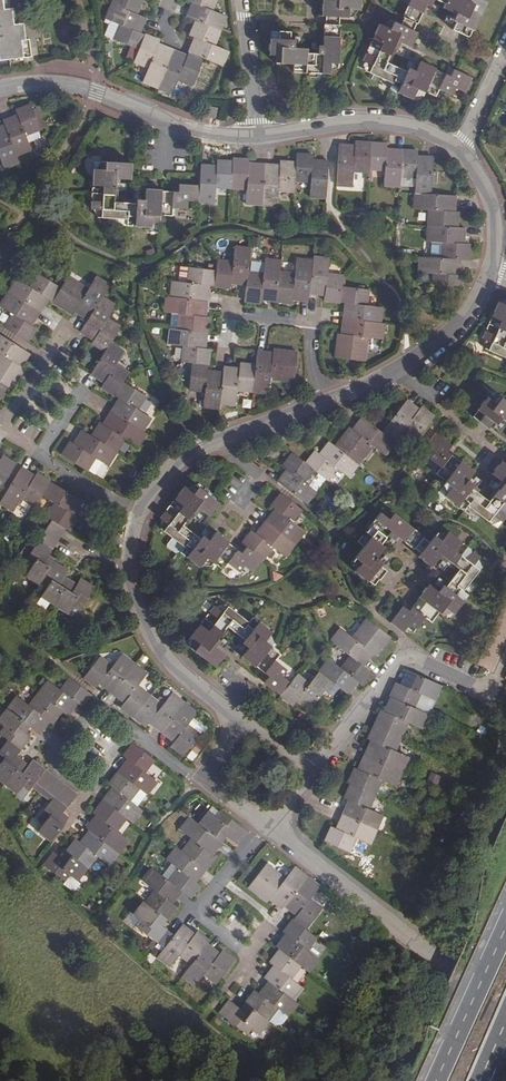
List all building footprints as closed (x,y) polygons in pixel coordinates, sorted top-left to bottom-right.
[(30,58),(28,41),(25,41),(16,42),(15,25),(13,9),(10,9),(9,0),(0,0),(0,62),(30,58)] [(111,5),(136,15),(142,0),(113,0),(111,5)] [(186,1),(192,3),(186,18),(195,21),(220,32),(226,17),(211,11),(216,0),(187,0),(186,1)] [(360,0),(337,0),(337,1),(322,0),(321,16),(325,16),(339,17),(352,18),(353,10),(360,10),(360,0)] [(402,17),(403,18),(409,21),(415,10),(422,13),(428,0),(410,0),(402,17)] [(456,32),(470,38),(480,16),(474,13),(477,6),(464,0),(446,0),(444,4),(442,8),(458,16),(455,22),(460,25),(456,32)] [(113,40),(138,50),(144,35),(139,33),(145,19),(136,15),(111,5),(105,19),(119,25),(113,40)] [(417,25),(422,13),(415,10),(409,21),(416,24),(417,25)] [(338,25),(339,17),(325,16),(325,24),(332,25),(338,25)] [(409,21),(403,18),(400,25),(413,31),(416,24),(409,21)] [(413,31),(400,25),(388,20),(385,27),(378,24),(368,46),(379,51),(382,44),(393,49),(396,42),(410,48),(417,33),(413,31)] [(214,46),(220,32),(195,21),(189,36),(194,38),(188,53),(203,59),(222,67),(228,52),(214,46)] [(24,24),(27,38),(39,36),(37,22),(24,24)] [(16,42),(25,41),(23,24),(15,25),(16,42)] [(332,25),(325,24),(324,24),(323,37),(331,37),(332,25)] [(340,25),(338,25),(332,25),(331,37),(323,37),(322,54),(306,53),(305,73),(329,75),(330,68),(338,68),(340,25)] [(293,72),(305,73),(306,53),(306,49),(289,48),(289,40),(283,40),(284,32),(269,31),(268,55),(275,55),(275,62),(275,63),(293,65),(293,72)] [(142,82),(157,88),(172,50),(158,44),(159,41),(144,35),(138,50),(133,62),(148,68),(142,82)] [(379,51),(368,46),(362,61),(368,64),(365,71),(393,84),(397,75),(399,69),(386,63),(393,49),(382,44),(379,51)] [(192,86),(203,59),(188,53),(187,56),(172,50),(157,88),(172,94),(177,80),(192,86)] [(424,92),(435,68),(420,62),(413,77),(406,74),(404,79),(397,75),(393,84),(390,90),(412,100),(412,99),(415,93),(422,96),(424,92)] [(404,79),(406,74),(408,69),(401,65),(399,69),(397,75),(404,79)] [(450,76),(435,68),(424,92),(435,97),(439,90),(456,98),(459,91),(465,93),(472,78),(453,70),(450,76)] [(3,121),(4,125),(16,155),(31,150),(30,145),(25,135),(38,131),(40,130),(31,105),(16,111),(18,116),(3,121)] [(219,109),(210,108),(209,117),(218,119),(219,109)] [(4,169),(19,163),(16,155),(4,125),(0,127),(0,157),(4,169)] [(41,141),(38,131),(25,135),(30,145),(41,141)] [(369,172),(370,169),(371,142),(355,141),(355,146),(339,144),(338,162),(337,185),(353,186),(354,171),(369,172)] [(400,186),(401,176),(402,150),(387,149),(387,143),(371,142),(370,169),(385,170),(384,185),(400,186)] [(416,187),(415,193),(432,194),(432,182),(433,172),(434,157),(418,156),(418,151),(402,150),(401,176),(416,177),(416,187)] [(297,154),(296,162),(295,180),(311,181),(310,196),(326,197),(328,161),(313,160),(313,155),(297,154)] [(233,158),(233,161),(232,188),(247,189),(246,204),(262,205),(265,163),(249,162),(250,159),(233,158)] [(201,164),(200,185),(199,202),(215,202),(216,187),(232,188),(233,161),(217,160),(217,165),(201,164)] [(104,186),(115,186),(116,179),(131,180),(132,163),(101,161),(101,169),(93,169),(92,193),(104,194),(104,186)] [(280,164),(265,163),(262,205),(278,205),(279,190),(295,191),(295,180),(296,162),(281,161),(280,164)] [(354,190),(364,191),(365,173),(354,173),(354,190)] [(400,186),(416,187),(416,177),(401,176),(400,186)] [(179,190),(162,189),(160,215),(173,216),(173,208),(192,209),(192,201),(199,202),(200,185),(179,183),(179,190)] [(114,202),(115,186),(104,186),(104,194),(92,193),(91,209),(92,209),(98,210),(98,216),(98,218),(109,218),(128,219),(129,210),(129,203),(114,202)] [(137,211),(129,210),(128,219),(128,226),(152,227),(153,220),(160,220),(160,215),(162,189),(146,189),(145,206),(137,205),(137,211)] [(432,194),(415,193),(414,209),(429,210),(428,225),(458,227),(459,211),(455,211),(456,196),(432,194)] [(129,199),(129,203),(129,210),(137,211),(137,205),(138,200),(129,199)] [(458,227),(428,225),(427,242),(443,242),(442,258),(460,259),(469,259),(469,243),(464,243),(465,228),(458,227)] [(231,283),(247,285),(248,272),(251,248),(235,247),(233,261),(218,260),(216,270),(215,286),(231,288),(231,283)] [(460,259),(442,258),(420,256),(419,273),(434,273),(433,289),(462,291),(463,275),(459,275),(460,259)] [(261,299),(276,301),(280,272),(281,260),(265,258),(264,274),(248,272),(247,285),(244,301),(261,303),(261,299)] [(324,302),(340,304),(342,287),(343,277),(328,275),(329,260),(314,258),(313,261),(309,294),(325,296),(324,302)] [(309,301),(309,294),(313,261),(297,259),(295,273),(280,272),(276,301),(292,303),(293,299),(309,301)] [(180,266),(178,282),(188,283),(190,267),(180,266)] [(209,286),(215,286),(216,270),(190,267),(188,283),(178,282),(173,281),(171,297),(208,302),(209,286)] [(17,278),(9,292),(40,312),(48,298),(53,301),(61,287),(39,273),(31,287),(17,278)] [(69,276),(61,287),(53,301),(73,314),(75,311),(88,319),(103,297),(110,285),(97,277),(87,291),(74,283),(76,280),(69,276)] [(345,304),(343,319),(379,324),(382,308),(366,306),(368,291),(342,287),(340,304),(345,304)] [(9,292),(0,305),(13,314),(5,327),(28,341),(36,328),(31,325),(40,312),(9,292)] [(206,317),(208,302),(171,297),(167,296),(165,312),(172,313),(180,314),(178,330),(207,333),(209,317),(206,317)] [(117,305),(103,297),(88,319),(81,331),(94,339),(92,342),(105,351),(111,342),(121,326),(108,318),(117,305)] [(488,324),(498,328),(502,321),(505,323),(505,300),(504,304),(500,303),(498,301),(488,324)] [(180,314),(172,313),(170,329),(178,330),(180,314)] [(379,324),(343,319),(342,335),(338,334),(335,359),(364,362),(365,354),(362,354),(364,338),(382,340),(383,324),(379,324)] [(505,358),(505,340),(505,338),(505,323),(502,321),(498,328),(488,324),(481,338),(487,342),(484,348),(505,358)] [(205,349),(207,333),(178,330),(170,329),(169,344),(184,346),(183,362),(193,363),(209,365),(211,349),(205,349)] [(8,386),(12,389),(25,369),(22,367),(30,353),(23,349),(0,334),(0,353),(2,355),(0,359),(0,381),(8,386)] [(125,351),(111,342),(105,351),(91,374),(105,382),(102,387),(115,395),(124,382),(130,373),(116,364),(125,351)] [(256,365),(253,391),(269,393),(271,376),(286,377),(286,381),(294,381),(298,352),(273,349),(273,353),(258,351),(256,365)] [(208,371),(209,365),(193,363),(190,390),(205,392),(204,407),(219,409),(220,403),(224,373),(208,371)] [(224,367),(224,373),(220,403),(236,405),(238,390),(253,391),(256,365),(240,363),(240,369),(224,367)] [(147,396),(124,382),(115,395),(120,398),(112,411),(143,431),(151,418),(138,409),(147,396)] [(497,395),(492,401),(486,397),(472,416),(483,425),(488,419),(492,422),(497,416),(505,422),(505,402),(497,395)] [(381,433),(394,443),(403,431),(415,440),(433,417),(420,407),(418,410),(406,400),(381,433)] [(143,431),(112,411),(103,425),(100,423),(92,436),(117,451),(125,438),(138,447),(146,433),(143,431)] [(384,455),(394,443),(381,433),(362,418),(352,430),(349,428),(334,447),(358,464),(363,458),(361,456),(370,445),(384,455)] [(488,419),(483,425),(487,428),(492,422),(488,419)] [(117,451),(92,436),(82,430),(74,443),(71,441),(62,455),(87,471),(96,457),(108,465),(117,451)] [(445,482),(461,461),(447,451),(451,446),(435,433),(425,446),(430,450),(426,457),(440,468),(435,474),(445,482)] [(348,477),(358,464),(334,447),(328,442),(319,455),(315,451),(305,464),(313,470),(326,480),(336,468),(348,477)] [(303,482),(313,470),(305,464),(292,454),(282,466),(286,469),(277,482),(306,505),(315,492),(303,482)] [(0,486),(2,487),(16,464),(3,456),(0,460),(0,485),(0,486)] [(474,471),(461,461),(445,482),(442,486),(443,486),(448,491),(444,497),(463,511),(467,506),(472,499),(466,494),(469,489),(463,485),(474,471)] [(504,464),(501,461),(491,474),(503,483),(498,490),(505,496),(505,465),(504,464)] [(36,506),(42,495),(51,482),(37,473),(35,476),(22,468),(0,502),(14,511),(23,498),(36,506)] [(47,516),(52,520),(66,528),(70,531),(78,518),(73,514),(82,501),(51,482),(42,495),(55,503),(47,516)] [(191,482),(184,487),(190,491),(195,485),(191,482)] [(183,507),(192,514),(197,508),(209,517),(219,504),(195,485),(190,491),(184,487),(169,506),(178,513),(183,507)] [(473,485),(469,489),(466,494),(472,499),(477,493),(479,490),(473,485)] [(444,497),(448,491),(442,486),(434,496),(440,501),(444,497)] [(505,517),(505,505),(502,503),(505,498),(505,496),(498,490),(488,502),(477,493),(472,499),(467,506),(491,525),(496,519),(501,523),(505,517)] [(275,510),(265,522),(294,545),(304,532),(292,523),(301,510),(280,494),(270,507),(275,510)] [(160,529),(172,538),(184,548),(190,541),(194,535),(182,526),(192,514),(183,507),(178,513),(169,506),(159,519),(160,519),(165,523),(160,529)] [(379,512),(364,532),(380,544),(390,532),(404,542),(409,536),(419,543),(423,538),(423,537),(390,511),(385,517),(379,512)] [(156,527),(160,529),(165,523),(160,519),(159,519),(156,527)] [(496,519),(491,525),(496,529),(501,523),(496,519)] [(66,528),(52,520),(47,526),(62,536),(66,528)] [(294,545),(265,522),(256,535),(251,532),(241,544),(246,548),(262,561),(272,548),(284,557),(294,545)] [(62,536),(47,526),(43,533),(57,542),(62,536)] [(213,563),(229,543),(216,532),(205,546),(199,542),(196,546),(190,541),(184,548),(180,553),(199,568),(204,562),(210,567),(213,563)] [(196,546),(199,542),(203,537),(196,532),(194,535),(190,541),(196,546)] [(380,544),(364,532),(357,541),(363,546),(352,561),(358,566),(354,571),(373,586),(382,575),(376,570),(379,566),(373,561),(383,547),(380,544)] [(437,533),(429,543),(421,554),(418,557),(431,567),(440,555),(446,560),(453,551),(460,555),(467,547),(448,532),(443,538),(437,533)] [(57,542),(43,533),(39,540),(53,549),(57,542)] [(409,536),(404,542),(413,550),(414,549),(419,543),(409,536)] [(119,547),(120,538),(110,537),(109,546),(119,547)] [(175,555),(180,553),(184,548),(172,538),(167,546),(168,549),(175,555)] [(429,543),(423,538),(419,543),(414,549),(421,554),(429,543)] [(49,555),(53,549),(39,540),(24,563),(31,568),(25,576),(39,585),(54,561),(55,560),(49,555)] [(262,561),(246,548),(242,553),(229,543),(213,563),(223,571),(228,565),(242,576),(247,569),(253,573),(262,561)] [(479,556),(467,547),(460,555),(453,551),(446,560),(459,569),(450,581),(455,585),(462,591),(481,567),(475,562),(479,556)] [(484,563),(479,556),(475,562),(481,567),(484,563)] [(68,570),(54,561),(39,585),(46,589),(41,597),(54,605),(70,580),(64,576),(68,570)] [(376,570),(382,575),(385,571),(379,566),(376,570)] [(77,584),(70,580),(54,605),(69,614),(74,606),(80,610),(95,587),(81,578),(77,584)] [(455,585),(450,581),(447,578),(442,585),(446,588),(450,592),(455,585)] [(468,595),(462,591),(455,585),(450,592),(446,588),(442,594),(428,584),(418,597),(438,613),(443,616),(448,610),(453,614),(468,595)] [(438,613),(418,597),(408,611),(403,607),(390,623),(403,633),(407,627),(413,632),(425,618),(431,623),(438,613)] [(243,630),(248,624),(224,605),(220,610),(215,606),(205,619),(214,626),(209,632),(218,640),(227,627),(239,636),(243,630)] [(75,618),(80,610),(74,606),(69,614),(75,618)] [(453,614),(448,610),(443,616),(446,619),(453,614)] [(242,657),(255,668),(270,647),(274,643),(267,638),(272,632),(253,618),(248,624),(243,630),(250,635),(246,640),(252,644),(242,657)] [(214,626),(205,619),(190,638),(196,643),(191,649),(215,668),(225,655),(213,645),(218,640),(209,632),(214,626)] [(350,657),(362,667),(372,654),(375,656),(390,637),(367,619),(362,626),(364,627),(354,640),(340,629),(330,642),(350,657)] [(243,644),(246,640),(250,635),(243,630),(239,636),(237,639),(243,644)] [(196,643),(190,638),(185,644),(191,649),(196,643)] [(264,683),(281,696),(291,683),(285,679),(290,672),(275,661),(280,655),(270,647),(255,668),(268,678),(264,683)] [(112,693),(134,664),(121,654),(112,666),(100,657),(83,677),(96,688),(100,683),(112,693)] [(371,673),(362,667),(350,657),(341,669),(328,660),(319,672),(331,682),(347,695),(357,683),(361,686),(371,673)] [(146,674),(134,664),(112,693),(124,702),(120,706),(134,717),(150,696),(137,686),(146,674)] [(309,685),(314,678),(310,676),(302,669),(297,675),(309,685)] [(314,678),(319,672),(315,669),(310,676),(314,678)] [(407,671),(404,678),(401,685),(396,683),(390,697),(391,698),(414,708),(420,694),(434,700),(441,685),(407,671)] [(309,711),(331,682),(319,672),(314,678),(309,685),(297,675),(291,683),(281,696),(294,706),(297,701),(309,711)] [(38,693),(61,711),(67,716),(76,704),(81,707),(90,694),(69,678),(60,690),(48,681),(38,693)] [(7,709),(29,727),(39,734),(48,721),(51,724),(61,711),(38,693),(28,706),(16,696),(7,709)] [(162,705),(150,696),(134,717),(146,726),(149,722),(162,732),(184,703),(171,693),(162,705)] [(420,694),(414,708),(428,714),(434,700),(420,694)] [(414,708),(391,698),(384,712),(381,711),(374,725),(401,738),(408,723),(421,729),(428,714),(414,708)] [(197,712),(184,703),(162,732),(174,741),(171,745),(183,755),(199,734),(187,725),(197,712)] [(20,750),(30,738),(24,733),(29,727),(7,709),(6,708),(0,715),(0,725),(3,727),(0,731),(0,735),(7,740),(20,750)] [(187,725),(199,734),(205,727),(193,717),(187,725)] [(401,738),(374,725),(368,740),(371,741),(365,756),(402,773),(409,757),(395,751),(401,738)] [(22,761),(16,756),(20,750),(7,740),(0,750),(0,781),(4,784),(22,761)] [(195,742),(187,759),(193,762),(202,746),(195,742)] [(129,762),(120,774),(141,790),(149,796),(159,784),(147,774),(156,761),(135,746),(125,759),(129,762)] [(395,787),(402,773),(365,756),(358,770),(355,769),(348,783),(351,784),(375,796),(382,781),(395,787)] [(35,783),(46,770),(32,759),(28,765),(22,761),(4,784),(16,794),(22,786),(29,791),(32,787),(39,792),(42,788),(35,783)] [(52,775),(46,770),(35,783),(42,788),(52,775)] [(437,785),(441,776),(431,772),(427,781),(437,785)] [(115,790),(105,802),(128,820),(134,825),(144,812),(139,808),(132,803),(141,790),(120,774),(110,787),(115,790)] [(58,780),(52,775),(42,788),(48,793),(58,780)] [(65,785),(58,780),(48,793),(54,797),(65,785)] [(369,810),(375,796),(351,784),(344,799),(349,801),(343,815),(376,831),(383,816),(369,810)] [(71,789),(65,785),(54,797),(60,802),(71,789)] [(15,795),(22,800),(29,791),(22,786),(16,794),(15,795)] [(62,813),(65,810),(67,807),(60,802),(54,797),(48,793),(42,788),(39,792),(50,801),(36,819),(43,823),(37,831),(50,841),(69,818),(62,813)] [(77,794),(71,789),(60,802),(67,807),(77,794)] [(132,803),(139,808),(149,796),(141,790),(132,803)] [(89,830),(92,832),(121,854),(131,842),(119,833),(128,820),(105,802),(95,815),(98,818),(89,830)] [(215,817),(219,812),(211,806),(208,811),(215,817)] [(227,836),(238,845),(248,832),(220,810),(219,812),(215,817),(208,811),(198,824),(222,842),(227,836)] [(370,845),(376,831),(343,815),(336,829),(332,828),(325,842),(349,853),(356,839),(370,845)] [(212,854),(222,842),(198,824),(190,817),(180,830),(192,839),(182,851),(205,869),(215,857),(212,854)] [(78,842),(68,854),(87,868),(90,870),(99,858),(111,867),(121,854),(92,832),(82,845),(78,842)] [(196,882),(205,869),(182,851),(176,847),(166,860),(171,864),(178,869),(169,881),(182,891),(190,898),(200,885),(196,882)] [(87,868),(68,854),(63,850),(59,856),(53,851),(43,864),(65,882),(70,875),(77,881),(87,868)] [(162,876),(169,881),(178,869),(171,864),(162,876)] [(284,906),(307,877),(293,867),(283,881),(271,872),(272,870),(266,864),(248,888),(267,902),(269,899),(281,909),(284,906)] [(172,904),(182,891),(169,881),(162,876),(153,869),(143,882),(155,891),(145,903),(167,920),(176,907),(172,904)] [(70,875),(65,882),(63,884),(71,890),(75,890),(80,884),(77,881),(70,875)] [(319,887),(307,877),(284,906),(296,915),(293,920),(306,930),(322,909),(310,899),(319,887)] [(162,926),(167,920),(145,903),(143,901),(132,914),(140,920),(136,927),(158,943),(164,948),(174,935),(162,926)] [(136,927),(140,920),(132,914),(130,912),(123,921),(134,929),(136,927)] [(316,938),(306,930),(293,920),(283,932),(286,935),(276,947),(281,951),(302,967),(309,972),(319,959),(307,950),(316,938)] [(182,925),(174,935),(164,948),(159,954),(157,957),(170,967),(179,955),(192,965),(207,944),(209,941),(197,931),(194,934),(182,925)] [(207,944),(192,965),(182,976),(195,986),(204,974),(217,984),(234,961),(222,951),(220,954),(207,944)] [(292,980),(302,967),(281,951),(271,963),(275,967),(266,979),(269,981),(295,1001),(305,989),(292,980)] [(298,1004),(295,1001),(269,981),(260,994),(255,991),(246,1003),(267,1019),(276,1007),(288,1016),(298,1004)] [(270,1022),(267,1019),(246,1003),(241,1009),(229,1000),(219,1013),(247,1035),(252,1028),(259,1034),(270,1022)]
